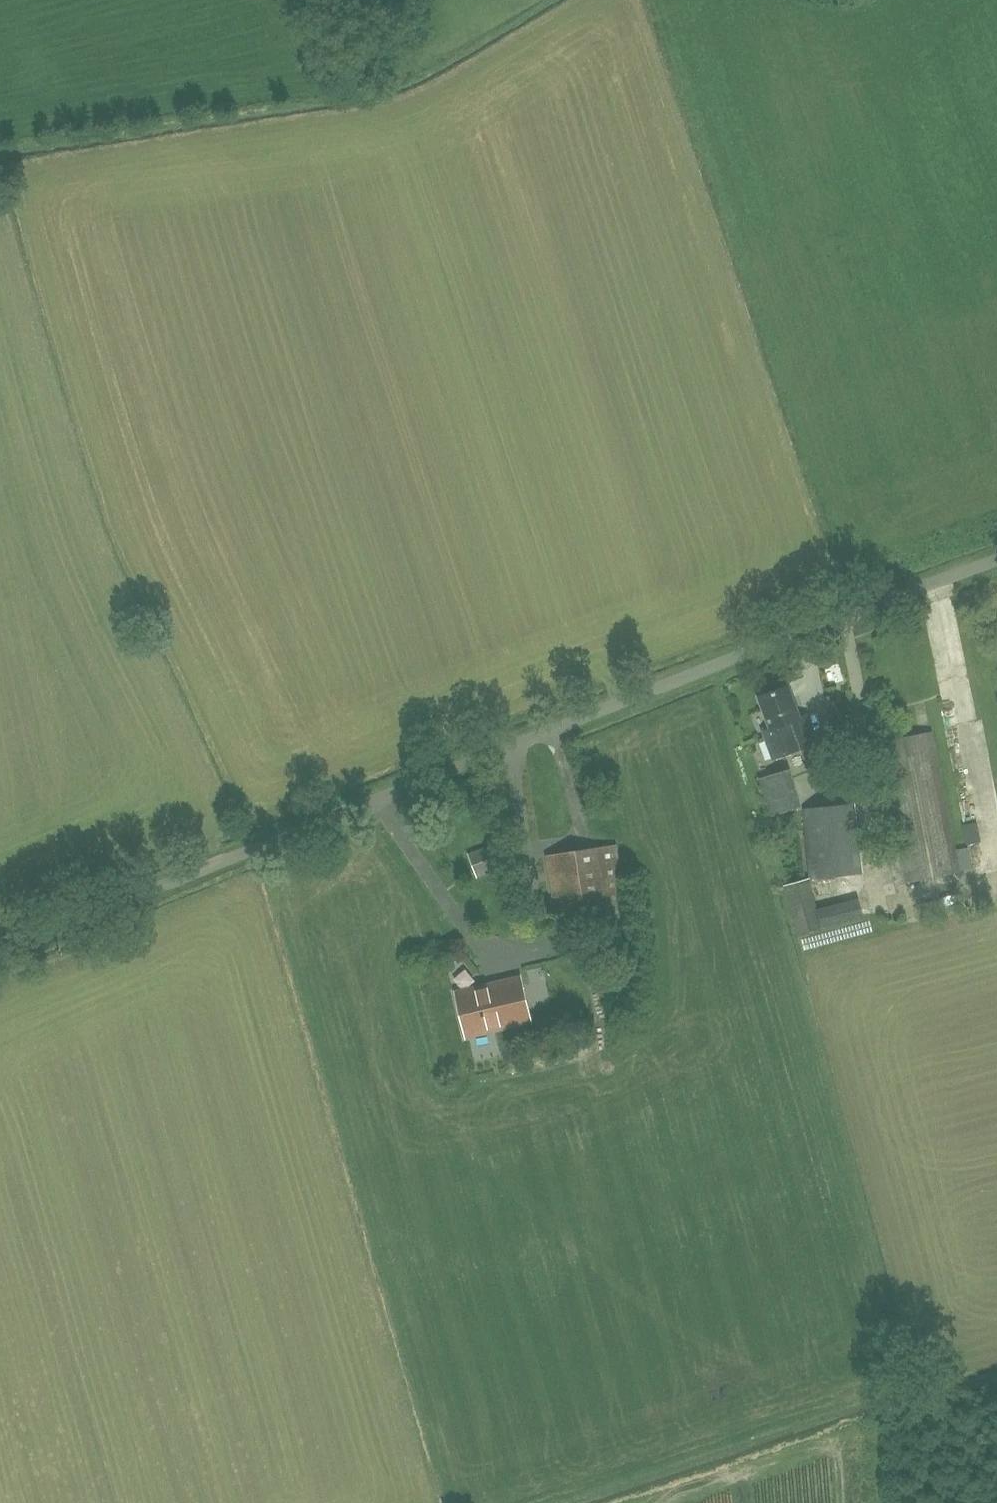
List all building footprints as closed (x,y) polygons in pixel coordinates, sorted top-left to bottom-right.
[(807,716),(800,718),(788,687),(760,699),(772,730),(765,733),(776,760),(818,743),(807,716)] [(932,731),(875,742),(879,762),(883,761),(895,819),(883,821),(890,859),(895,885),(907,882),(960,872),(960,871),(956,853),(932,731)] [(790,769),(759,779),(770,817),(803,807),(790,769)] [(971,784),(959,786),(968,825),(979,822),(971,784)] [(893,817),(890,800),(879,803),(882,819),(893,817)] [(810,879),(860,874),(853,804),(803,809),(810,879)] [(477,878),(513,865),(504,841),(468,854),(477,878)] [(588,899),(624,894),(616,845),(547,856),(558,921),(591,916),(588,899)] [(810,878),(784,885),(798,936),(865,919),(859,897),(818,908),(810,878)] [(531,1021),(521,979),(457,993),(467,1036),(531,1021)]
